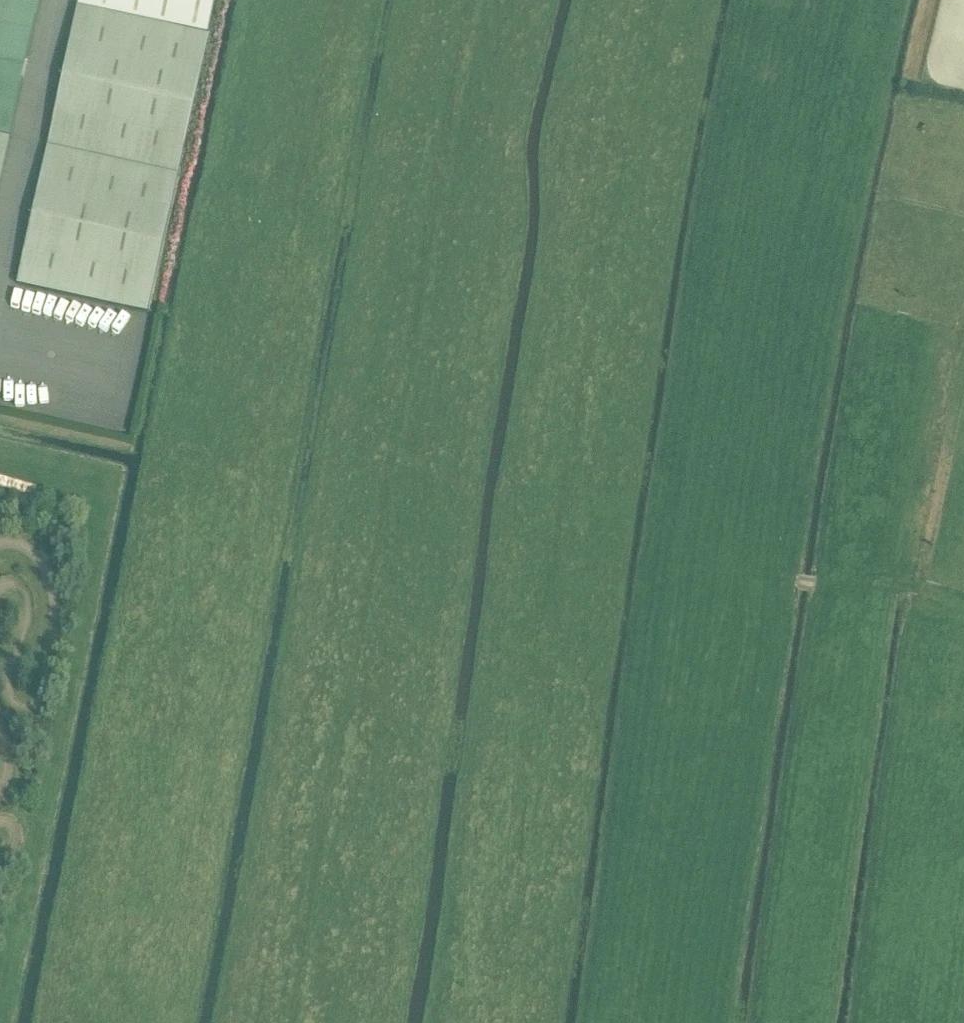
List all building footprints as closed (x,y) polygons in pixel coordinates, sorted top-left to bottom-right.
[(10,138),(41,0),(39,0),(0,0),(0,135),(10,138)] [(207,34),(208,34),(216,0),(78,0),(77,5),(207,34)] [(48,146),(178,174),(209,37),(77,8),(48,146)] [(9,138),(0,136),(0,178),(9,138)] [(16,284),(146,313),(176,176),(47,148),(16,284)]
